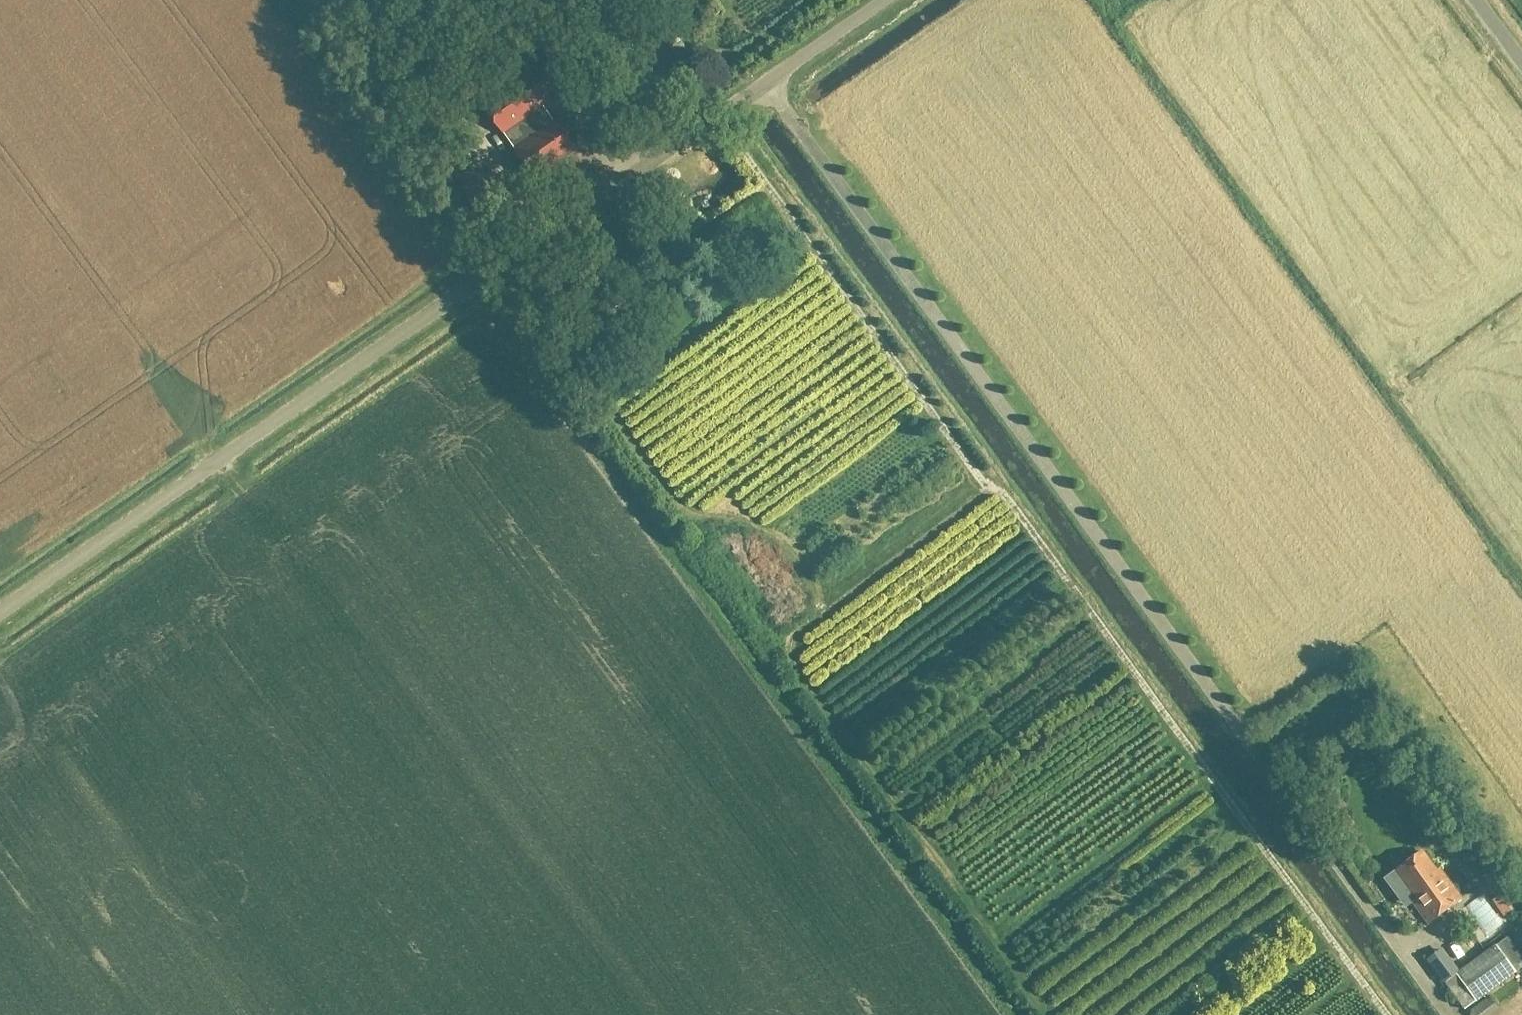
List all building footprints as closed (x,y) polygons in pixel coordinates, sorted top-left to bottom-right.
[(542,108),(552,101),(531,72),(483,105),(534,180),(573,152),(573,151),(580,146),(581,142),(564,118),(560,118),(553,123),(542,108)] [(1403,885),(1409,893),(1405,895),(1427,924),(1460,900),(1438,871),(1435,873),(1421,854),(1386,880),(1394,891),(1403,885)] [(1444,984),(1463,1011),(1521,969),(1521,961),(1506,939),(1444,984)]
